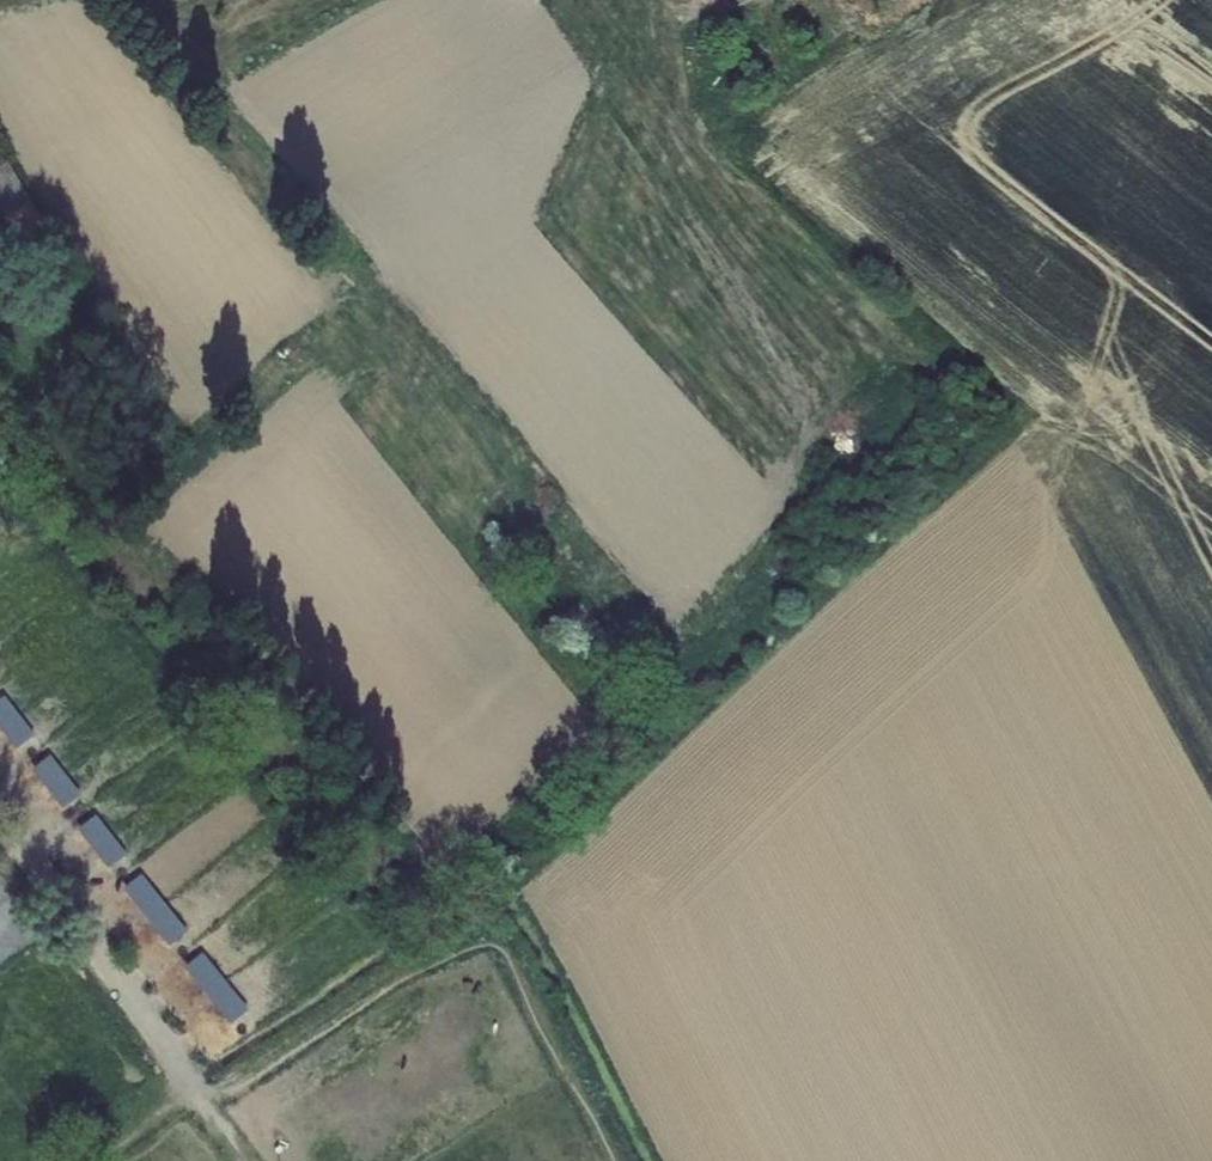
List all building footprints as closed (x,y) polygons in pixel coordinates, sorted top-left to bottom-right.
[(16,194),(0,168),(0,203),(16,194)]
